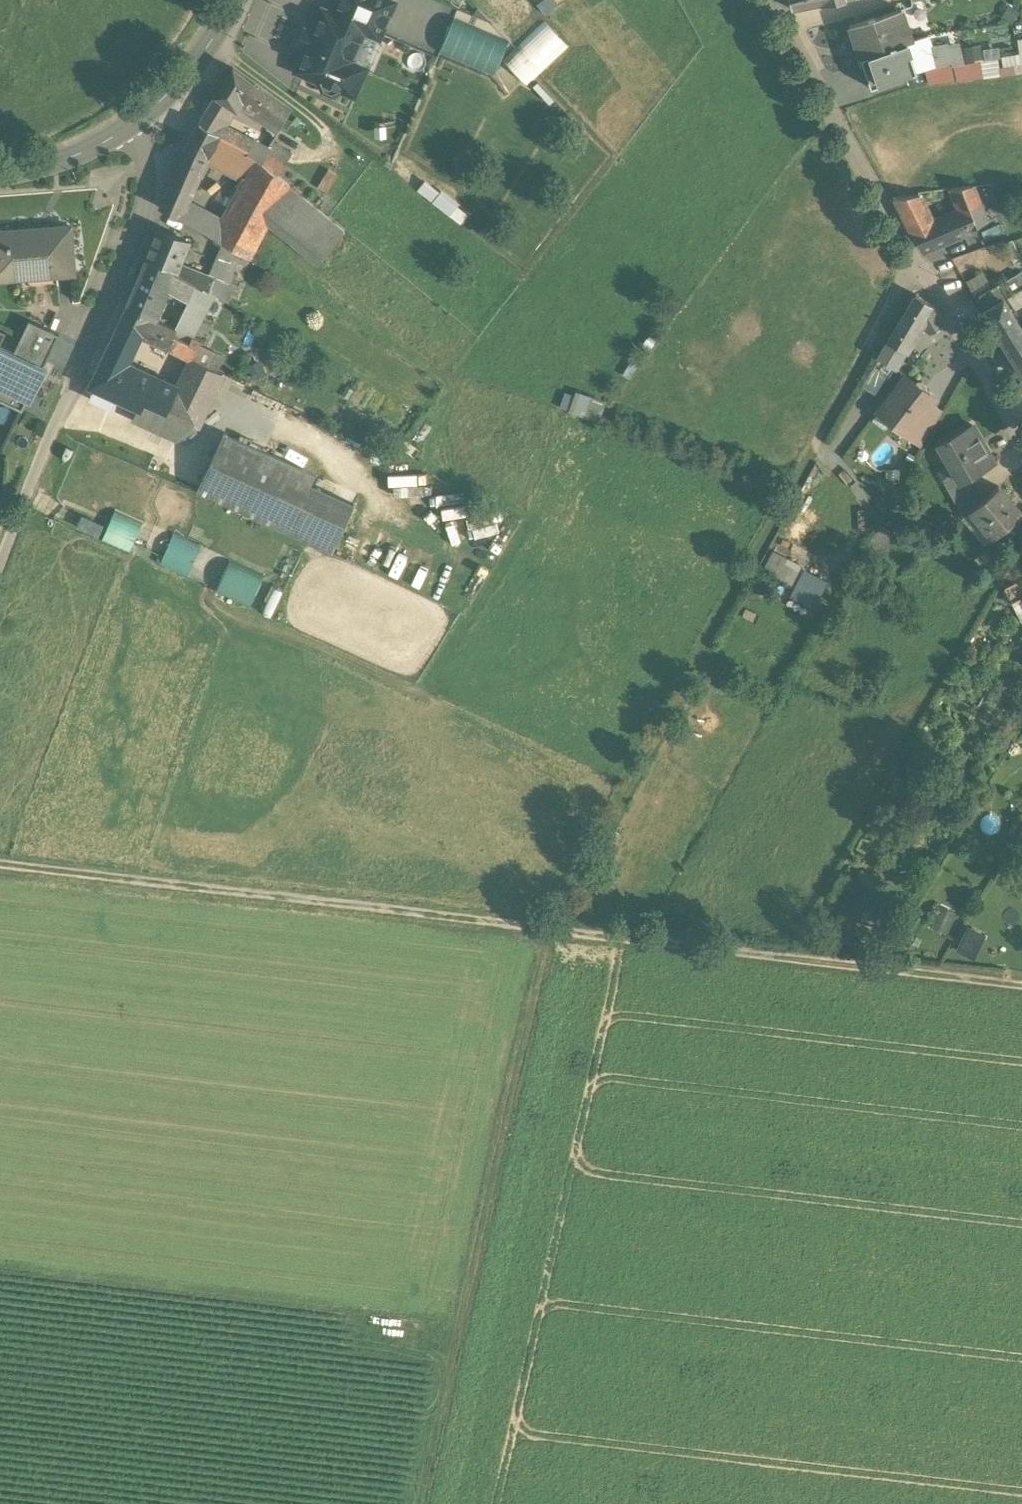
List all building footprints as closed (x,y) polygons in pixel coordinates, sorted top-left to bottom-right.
[(385,0),(340,0),(333,15),(364,28),(363,30),(378,37),(393,3),(385,0)] [(794,11),(822,5),(846,1),(846,0),(790,0),(794,11)] [(901,9),(849,26),(860,58),(902,44),(912,41),(901,9)] [(333,15),(322,11),(296,71),(322,82),(321,83),(324,90),(331,93),(339,90),(339,89),(353,95),(364,70),(349,63),(363,30),(364,28),(333,15)] [(504,60),(527,84),(568,43),(544,20),(504,60)] [(492,77),(507,46),(455,21),(440,53),(492,77)] [(902,44),(860,58),(870,89),(912,75),(902,44)] [(948,45),(932,48),(936,67),(952,62),(948,45)] [(936,67),(925,70),(929,84),(956,81),(954,69),(952,62),(936,67)] [(980,66),(954,69),(956,81),(982,78),(980,66)] [(254,84),(233,69),(210,106),(226,117),(236,111),(242,101),(254,84)] [(896,88),(925,80),(924,74),(894,81),(896,88)] [(290,111),(254,84),(242,101),(280,128),(290,111)] [(210,106),(199,123),(215,133),(221,126),(226,117),(210,106)] [(215,133),(199,123),(193,134),(218,149),(224,139),(215,133)] [(267,149),(221,126),(215,133),(224,139),(255,159),(261,163),(268,149),(267,149)] [(218,149),(193,134),(185,146),(164,197),(183,204),(204,156),(212,160),(218,149)] [(255,159),(224,139),(218,149),(212,160),(245,177),(255,159)] [(272,141),(267,149),(268,149),(261,163),(278,176),(284,164),(291,152),(272,141)] [(261,163),(255,159),(245,177),(223,220),(214,238),(222,242),(241,254),(249,259),(268,225),(289,185),(278,176),(261,163)] [(298,175),(284,164),(278,176),(289,185),(291,187),(298,175)] [(338,181),(325,170),(310,188),(324,199),(338,181)] [(469,215),(426,182),(419,191),(419,192),(462,225),(469,215)] [(291,187),(289,185),(268,225),(316,265),(345,230),(291,187)] [(986,222),(972,186),(950,188),(959,212),(956,214),(964,233),(986,222)] [(924,194),(919,195),(923,204),(927,202),(924,194)] [(919,195),(893,197),(903,218),(921,211),(925,209),(923,204),(919,195)] [(183,204),(164,197),(160,208),(178,217),(183,204)] [(223,220),(197,207),(196,209),(183,204),(178,217),(214,238),(223,220)] [(956,214),(929,225),(921,211),(903,218),(920,251),(964,233),(956,214)] [(0,232),(0,280),(23,278),(23,275),(53,273),(53,276),(74,275),(71,228),(0,232)] [(189,242),(158,229),(146,259),(177,272),(180,265),(189,242)] [(241,254),(222,242),(213,264),(233,272),(241,254)] [(177,272),(146,259),(132,294),(159,308),(168,289),(189,301),(197,285),(177,273),(177,272)] [(233,272),(213,264),(208,276),(214,278),(213,280),(227,285),(228,284),(233,272)] [(208,276),(180,265),(177,272),(177,273),(197,285),(208,291),(213,280),(214,278),(208,276)] [(966,281),(975,295),(992,285),(983,271),(966,281)] [(227,285),(213,280),(208,291),(214,295),(226,301),(232,286),(228,284),(227,285)] [(189,301),(176,329),(173,335),(188,344),(191,338),(192,338),(214,295),(208,291),(197,285),(189,301)] [(975,298),(983,311),(1003,299),(994,287),(975,298)] [(159,308),(132,294),(127,306),(154,319),(159,308)] [(929,305),(914,295),(889,339),(904,348),(918,323),(929,305)] [(1003,299),(983,311),(996,333),(1016,321),(1003,299)] [(929,305),(918,323),(928,328),(942,321),(935,309),(929,305)] [(154,319),(127,306),(107,349),(129,359),(140,334),(167,347),(173,335),(176,329),(154,319)] [(13,354),(43,368),(59,335),(29,321),(13,354)] [(1016,321),(996,333),(1021,376),(1021,331),(1016,321)] [(188,344),(173,335),(167,347),(191,359),(195,351),(199,344),(200,343),(192,338),(191,338),(188,344)] [(904,348),(889,339),(880,356),(895,365),(904,348)] [(224,357),(199,344),(195,351),(191,359),(217,372),(224,357)] [(12,395),(7,406),(21,412),(26,401),(30,404),(47,370),(43,368),(13,354),(0,347),(0,389),(12,395)] [(129,359),(107,349),(89,385),(111,395),(126,365),(129,359)] [(217,372),(191,359),(180,381),(211,396),(222,374),(217,372)] [(267,375),(261,362),(249,367),(255,381),(267,375)] [(175,387),(126,365),(111,395),(138,408),(140,408),(143,401),(185,420),(198,426),(211,396),(180,381),(179,384),(175,387)] [(875,366),(847,415),(859,422),(888,374),(875,366)] [(921,381),(916,382),(915,384),(905,376),(884,404),(896,413),(891,420),(907,431),(905,433),(907,434),(932,401),(934,398),(925,391),(926,389),(926,384),(921,381)] [(560,408),(600,422),(607,403),(567,389),(560,408)] [(140,408),(138,408),(133,421),(176,440),(185,420),(143,401),(140,408)] [(932,401),(907,434),(921,445),(922,445),(942,409),(932,401)] [(973,427),(938,446),(954,476),(957,482),(971,475),(992,463),(973,427)] [(315,475),(223,433),(196,491),(331,553),(354,505),(310,486),(315,475)] [(971,475),(957,482),(954,476),(943,483),(963,518),(971,512),(970,511),(984,498),(971,475)] [(1020,513),(998,486),(984,498),(970,511),(971,512),(992,537),(1020,513)] [(992,537),(971,512),(963,518),(962,519),(984,544),(992,537)] [(130,553),(141,526),(114,515),(103,541),(130,553)] [(895,537),(879,528),(868,548),(884,557),(895,537)] [(172,537),(162,568),(190,577),(200,545),(172,537)] [(996,540),(975,558),(984,569),(1005,551),(996,540)] [(795,585),(789,597),(815,608),(829,577),(772,551),(763,570),(795,585)] [(1004,587),(1012,602),(1021,597),(1021,578),(1004,587)] [(938,906),(931,925),(946,931),(953,912),(938,906)] [(977,958),(987,933),(968,925),(958,950),(977,958)]
